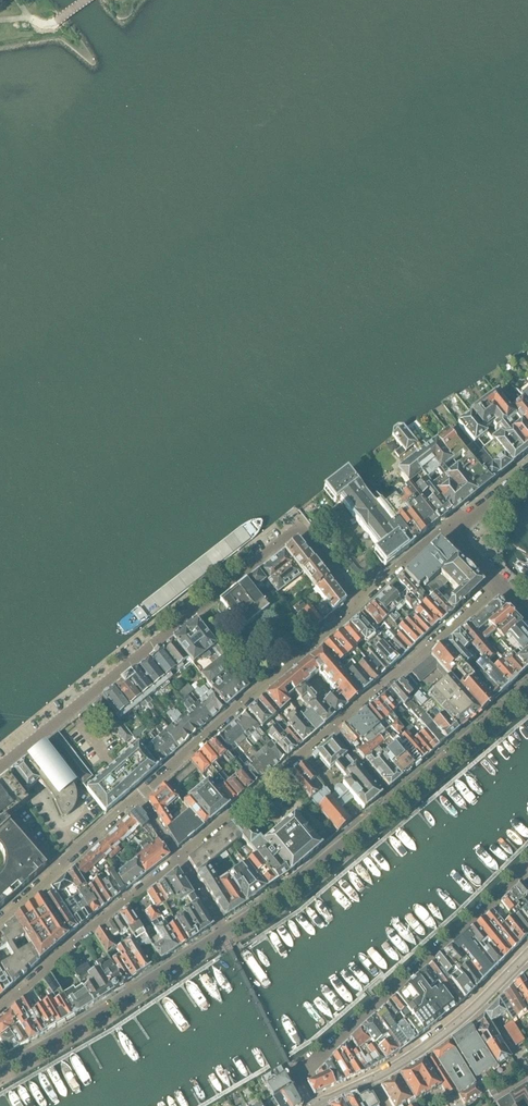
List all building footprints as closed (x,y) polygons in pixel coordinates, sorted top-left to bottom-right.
[(519,392),(521,395),(521,396),(523,399),(527,405),(527,384),(519,392)] [(527,452),(527,431),(510,409),(498,394),(488,402),(527,452)] [(523,399),(510,409),(527,431),(527,405),(523,399)] [(488,402),(472,414),(484,429),(494,421),(502,431),(492,440),(493,441),(512,465),(513,464),(520,458),(521,457),(522,457),(527,453),(527,452),(488,402)] [(499,475),(512,465),(493,441),(484,448),(479,441),(487,434),(484,429),(472,414),(458,425),(473,443),(499,475)] [(419,446),(404,428),(403,426),(399,426),(394,429),(393,435),(397,440),(397,441),(398,442),(399,442),(402,447),(395,452),(399,457),(413,446),(420,455),(401,470),(398,466),(393,470),(396,474),(398,472),(409,486),(417,480),(421,476),(427,483),(429,482),(427,479),(433,475),(435,477),(437,476),(440,479),(430,487),(451,514),(464,503),(419,446)] [(449,433),(437,442),(436,442),(451,461),(461,453),(464,456),(460,459),(462,461),(456,466),(477,493),(491,482),(490,482),(482,471),(481,472),(464,451),(449,433)] [(464,503),(477,493),(456,466),(445,475),(442,471),(445,469),(443,467),(451,461),(436,442),(428,449),(423,443),(419,446),(464,503)] [(490,482),(499,475),(473,443),(464,451),(481,472),(482,471),(490,482)] [(386,565),(397,556),(406,549),(407,549),(408,548),(408,547),(413,544),(414,543),(413,541),(395,520),(390,524),(387,521),(393,517),(384,507),(376,496),(371,500),(349,472),(348,470),(346,471),(346,472),(327,487),(325,488),(326,490),(326,489),(335,501),(336,502),(338,501),(340,499),(353,515),(352,515),(354,517),(365,531),(366,533),(373,541),(379,549),(376,551),(376,550),(374,552),(375,553),(376,553),(384,564),(385,566),(386,565)] [(438,524),(451,514),(430,487),(427,483),(421,476),(417,480),(421,485),(413,491),(438,524)] [(413,491),(409,487),(399,495),(402,499),(398,502),(395,498),(384,507),(393,517),(395,520),(413,541),(414,543),(438,524),(413,491)] [(298,539),(285,549),(285,550),(301,571),(314,561),(307,552),(298,541),(299,540),(298,539)] [(439,542),(429,551),(419,561),(435,578),(456,558),(455,558),(455,557),(454,557),(440,543),(440,542),(440,541),(439,542)] [(285,550),(260,570),(277,593),(303,573),(301,571),(285,550)] [(456,558),(435,578),(426,588),(433,595),(435,593),(436,595),(447,584),(456,593),(466,585),(475,577),(463,565),(456,558)] [(313,591),(315,589),(328,579),(327,578),(325,575),(315,562),(314,561),(301,571),(303,573),(312,585),(310,587),(313,591)] [(419,561),(411,568),(425,582),(422,585),(425,588),(425,587),(426,588),(435,578),(419,561)] [(411,568),(404,574),(418,589),(420,587),(422,590),(425,588),(422,585),(425,582),(411,568)] [(259,571),(246,581),(266,607),(279,597),(259,571)] [(397,581),(407,591),(421,606),(424,603),(421,600),(425,596),(418,589),(404,574),(397,581),(398,581),(397,581)] [(483,585),(475,577),(466,585),(456,593),(450,599),(452,602),(447,606),(453,612),(483,585)] [(315,589),(322,598),(325,602),(316,608),(324,619),(332,612),(333,612),(334,611),(333,611),(336,608),(337,608),(341,605),(341,604),(344,601),(344,602),(345,601),(344,599),(344,600),(328,580),(329,579),(328,579),(315,589)] [(266,607),(246,581),(245,581),(245,582),(235,590),(235,589),(230,593),(230,594),(221,601),(220,602),(221,604),(219,606),(218,612),(221,617),(227,617),(227,618),(230,621),(233,618),(236,621),(235,621),(242,631),(258,618),(261,621),(271,613),(266,607)] [(389,588),(384,593),(382,596),(395,610),(400,606),(402,608),(404,606),(398,600),(399,599),(399,598),(399,599),(389,588)] [(407,591),(399,598),(399,599),(398,600),(404,606),(406,604),(410,608),(411,610),(414,613),(421,606),(407,591)] [(446,618),(453,612),(447,606),(436,595),(435,593),(433,595),(428,600),(446,618)] [(390,615),(395,610),(382,596),(375,603),(394,623),(399,618),(395,614),(392,617),(390,615)] [(439,625),(446,618),(428,600),(425,596),(421,600),(424,603),(421,606),(438,623),(439,625)] [(498,599),(469,623),(477,633),(506,608),(498,599)] [(315,627),(323,621),(311,606),(307,608),(302,602),(298,606),(315,627)] [(315,627),(298,606),(297,603),(292,606),(299,615),(295,617),(308,634),(315,627)] [(375,603),(369,607),(384,624),(390,630),(397,637),(402,632),(394,623),(375,603)] [(431,630),(438,623),(421,606),(414,613),(431,630)] [(369,607),(364,612),(379,628),(384,624),(369,607)] [(506,608),(477,633),(484,641),(490,636),(514,616),(511,613),(508,611),(509,610),(506,608)] [(431,630),(414,613),(411,610),(406,615),(409,618),(425,635),(431,630)] [(364,612),(359,617),(373,633),(379,628),(364,612)] [(521,624),(514,616),(490,636),(497,644),(506,637),(521,624)] [(363,640),(365,642),(374,634),(373,633),(359,617),(350,624),(363,640)] [(415,645),(420,641),(404,623),(399,618),(394,623),(402,632),(415,645)] [(420,641),(420,640),(425,635),(409,618),(404,623),(420,641)] [(234,668),(197,621),(196,621),(191,625),(192,625),(185,631),(222,678),(234,668)] [(465,627),(460,632),(471,645),(484,660),(487,663),(490,660),(493,657),(496,655),(484,641),(477,633),(469,623),(465,627)] [(350,625),(341,632),(355,648),(361,643),(363,640),(350,624),(350,625)] [(506,637),(509,641),(511,640),(515,645),(527,635),(527,631),(521,624),(506,637)] [(404,655),(409,650),(397,637),(390,630),(385,635),(404,655)] [(192,664),(203,678),(205,682),(210,688),(222,678),(185,631),(178,636),(173,640),(173,641),(192,664)] [(459,631),(452,638),(464,652),(471,645),(460,632),(459,631)] [(341,632),(332,639),(348,658),(353,654),(357,657),(360,654),(355,648),(341,632)] [(402,632),(397,637),(409,650),(415,645),(402,632)] [(398,661),(404,655),(385,635),(379,640),(398,661)] [(521,655),(527,649),(527,635),(515,645),(514,647),(521,655)] [(398,661),(379,640),(376,637),(367,645),(369,648),(373,645),(374,646),(371,649),(389,669),(398,661)] [(444,645),(464,668),(471,661),(464,652),(452,638),(444,645)] [(332,639),(322,647),(343,671),(347,668),(343,663),(348,658),(332,639)] [(173,641),(161,650),(179,673),(180,672),(179,671),(183,668),(184,670),(192,664),(173,641)] [(493,701),(469,674),(469,673),(464,668),(444,645),(432,656),(441,666),(480,712),(491,703),(493,701)] [(322,647),(308,659),(319,671),(348,705),(355,699),(362,693),(343,671),(322,647)] [(371,657),(367,661),(380,677),(385,672),(389,669),(371,649),(367,653),(371,657)] [(516,659),(526,670),(527,668),(527,649),(521,655),(516,659)] [(167,682),(179,673),(161,650),(153,656),(149,659),(149,660),(167,682)] [(517,679),(526,670),(516,659),(509,651),(500,659),(517,679)] [(508,688),(517,679),(500,659),(496,655),(493,657),(495,660),(497,659),(499,661),(494,665),(490,660),(487,663),(508,688)] [(432,656),(427,660),(435,670),(437,669),(441,666),(432,656)] [(295,692),(304,684),(319,671),(308,659),(290,674),(276,686),(287,699),(295,692)] [(361,662),(356,667),(371,685),(380,677),(367,661),(365,659),(361,662)] [(156,692),(156,691),(160,688),(162,690),(169,684),(167,682),(149,660),(137,669),(156,692)] [(435,670),(427,660),(422,664),(430,675),(435,670)] [(500,694),(508,688),(487,663),(484,660),(476,666),(481,672),(500,694)] [(362,693),(371,685),(356,667),(352,663),(347,668),(343,671),(362,693)] [(430,675),(422,664),(417,668),(426,679),(430,675)] [(442,685),(428,697),(457,731),(472,718),(480,712),(451,678),(447,674),(441,666),(437,669),(440,673),(444,677),(447,681),(442,685)] [(226,707),(227,705),(249,686),(248,686),(244,680),(234,668),(222,678),(210,688),(212,690),(226,707)] [(417,668),(412,672),(421,683),(426,679),(417,668)] [(131,674),(125,678),(150,709),(153,707),(150,703),(152,701),(149,697),(156,692),(137,669),(131,674)] [(333,718),(342,710),(348,705),(319,671),(304,684),(333,718)] [(493,701),(500,694),(481,672),(478,676),(473,671),(469,674),(493,701)] [(248,686),(257,678),(252,672),(244,680),(248,686)] [(152,711),(150,709),(125,678),(121,682),(114,688),(132,710),(133,710),(134,710),(136,710),(139,708),(139,707),(139,706),(139,705),(140,705),(143,708),(145,707),(149,713),(152,711)] [(205,682),(203,678),(196,684),(199,687),(205,682)] [(403,680),(397,685),(412,702),(418,697),(403,680)] [(315,733),(333,718),(304,684),(295,692),(311,711),(303,718),(315,733)] [(397,685),(391,690),(405,706),(410,712),(416,707),(414,705),(412,707),(409,703),(412,702),(397,685)] [(276,686),(265,695),(279,712),(285,707),(290,703),(287,699),(276,686)] [(212,719),(218,713),(200,690),(198,687),(195,690),(202,699),(198,702),(212,719)] [(218,713),(220,711),(226,707),(212,690),(209,692),(204,687),(200,690),(218,713)] [(120,720),(132,710),(114,688),(102,697),(102,698),(112,710),(120,720)] [(391,690),(385,695),(397,709),(399,711),(405,706),(391,690)] [(423,692),(418,697),(412,702),(409,703),(412,707),(414,705),(416,707),(445,741),(457,731),(428,697),(423,692)] [(385,695),(379,700),(390,715),(397,709),(385,695)] [(205,725),(212,719),(198,702),(195,704),(188,696),(185,699),(205,725)] [(263,697),(257,703),(271,720),(278,714),(263,697)] [(133,736),(120,720),(112,710),(102,698),(93,705),(102,718),(104,716),(125,742),(130,739),(133,736)] [(198,731),(205,725),(185,699),(183,700),(183,701),(178,705),(180,708),(183,705),(188,711),(185,714),(198,731)] [(393,717),(390,715),(379,700),(373,705),(386,721),(388,719),(393,726),(397,723),(393,717)] [(257,703),(248,711),(261,727),(261,728),(271,720),(257,703)] [(373,705),(366,711),(384,733),(385,733),(391,728),(386,721),(373,705)] [(191,737),(193,735),(198,731),(185,714),(182,716),(177,710),(176,711),(175,709),(174,708),(175,708),(174,707),(171,710),(171,711),(191,737)] [(439,746),(445,741),(416,707),(410,712),(414,717),(439,746)] [(184,743),(185,742),(191,737),(171,711),(167,713),(169,717),(174,723),(171,726),(184,743)] [(248,711),(241,717),(260,740),(264,736),(258,729),(261,727),(248,711)] [(366,711),(354,721),(370,741),(372,743),(384,733),(366,711)] [(309,738),(315,733),(303,718),(300,715),(297,717),(293,712),(289,715),(309,738)] [(302,744),(309,738),(289,715),(286,718),(290,723),(287,726),(290,729),(302,744)] [(241,717),(235,723),(248,738),(251,736),(257,743),(260,740),(241,717)] [(432,752),(439,746),(414,717),(408,722),(410,725),(432,752)] [(177,749),(179,747),(184,743),(171,726),(168,728),(161,719),(157,722),(177,749)] [(354,721),(350,725),(348,727),(359,740),(364,746),(370,741),(354,721)] [(170,755),(171,754),(177,749),(157,722),(156,722),(157,723),(151,727),(155,731),(157,730),(161,735),(157,738),(170,755)] [(235,723),(228,728),(247,751),(251,748),(245,741),(248,738),(235,723)] [(420,762),(426,757),(404,731),(404,730),(397,723),(393,726),(391,728),(420,762)] [(139,730),(142,733),(149,728),(146,724),(139,730)] [(296,749),(302,744),(290,729),(288,731),(281,724),(279,725),(281,728),(279,729),(296,749)] [(426,757),(432,752),(410,725),(404,730),(404,731),(426,757)] [(277,726),(267,734),(273,741),(287,757),(296,749),(279,729),(277,726)] [(348,727),(341,732),(356,749),(359,747),(356,743),(359,740),(348,727)] [(164,761),(170,755),(157,738),(154,740),(150,735),(153,733),(149,728),(142,733),(164,761)] [(228,728),(221,734),(235,750),(238,748),(244,754),(247,751),(228,728)] [(413,768),(420,762),(391,728),(385,733),(389,738),(394,743),(399,749),(398,749),(413,768)] [(133,735),(136,739),(142,733),(139,730),(133,735)] [(58,733),(49,741),(79,780),(83,784),(92,776),(91,775),(75,756),(76,755),(58,733)] [(157,767),(164,761),(142,733),(136,739),(139,742),(141,740),(147,747),(143,750),(157,767)] [(357,752),(365,760),(377,750),(383,744),(389,738),(385,733),(384,733),(372,743),(370,741),(364,746),(357,752)] [(234,762),(234,763),(238,759),(232,752),(235,750),(221,734),(215,740),(234,762)] [(280,763),(287,757),(273,741),(270,744),(264,736),(260,740),(280,763)] [(401,778),(413,768),(398,749),(399,749),(394,743),(389,738),(383,744),(388,750),(382,755),(401,778)] [(320,750),(312,756),(315,759),(318,757),(330,770),(335,766),(344,778),(343,779),(346,783),(343,785),(344,787),(343,787),(343,786),(342,786),(342,785),(341,785),(340,785),(339,785),(338,785),(337,785),(336,786),(335,787),(335,788),(334,789),(334,790),(335,791),(335,792),(335,793),(336,793),(336,794),(332,797),(333,799),(336,802),(341,809),(353,798),(363,810),(364,810),(365,809),(364,809),(368,806),(376,799),(379,796),(379,797),(381,796),(375,789),(375,788),(374,787),(373,787),(361,772),(361,771),(360,770),(359,770),(333,739),(320,750)] [(215,740),(207,747),(219,762),(223,758),(229,766),(234,762),(215,740)] [(266,774),(280,763),(260,740),(257,743),(263,750),(257,755),(251,748),(247,751),(266,774)] [(11,772),(12,772),(19,782),(27,791),(40,781),(54,799),(62,819),(64,818),(65,818),(66,817),(68,816),(69,815),(70,814),(71,813),(73,811),(74,810),(74,808),(75,806),(76,804),(76,802),(77,800),(77,797),(77,794),(76,792),(75,790),(74,788),(73,785),(79,781),(48,742),(19,766),(11,772)] [(143,750),(139,744),(119,761),(87,790),(105,813),(107,812),(120,799),(121,800),(142,781),(141,781),(155,768),(156,769),(157,767),(143,750)] [(388,788),(401,778),(382,755),(388,750),(383,744),(377,750),(365,760),(372,769),(373,770),(383,782),(382,782),(384,783),(388,788)] [(207,747),(199,754),(217,776),(221,773),(214,765),(219,762),(207,747)] [(260,780),(266,774),(247,751),(244,754),(250,761),(246,764),(260,780)] [(192,764),(197,769),(202,776),(207,772),(213,780),(217,776),(199,754),(190,762),(191,762),(192,764)] [(253,785),(260,780),(246,764),(244,766),(238,759),(234,763),(253,785)] [(244,792),(253,785),(234,763),(230,767),(237,775),(233,778),(244,792)] [(197,769),(192,764),(174,780),(178,785),(197,769)] [(304,764),(298,769),(314,789),(321,784),(305,764),(304,764)] [(338,831),(344,826),(340,821),(338,823),(333,817),(331,819),(317,802),(314,799),(316,798),(315,796),(324,788),(321,784),(314,789),(297,769),(290,775),(314,803),(338,831)] [(236,799),(244,792),(233,778),(228,782),(222,774),(218,777),(236,799)] [(8,825),(4,821),(28,801),(7,775),(0,781),(0,832),(8,825)] [(216,792),(216,791),(215,791),(228,806),(236,799),(218,777),(214,781),(221,789),(216,792)] [(189,799),(188,799),(208,823),(213,819),(213,820),(224,810),(228,806),(215,791),(216,791),(208,782),(207,782),(203,782),(200,785),(199,789),(200,790),(197,792),(197,791),(192,792),(189,794),(188,798),(189,799)] [(165,784),(149,798),(147,800),(148,801),(152,808),(164,798),(171,805),(178,799),(172,792),(165,784)] [(351,820),(336,802),(333,799),(331,797),(323,804),(320,801),(317,802),(331,819),(333,817),(338,823),(340,821),(344,826),(351,820)] [(152,808),(166,830),(174,823),(173,821),(166,810),(171,805),(164,798),(152,808)] [(188,799),(183,804),(189,811),(203,827),(208,823),(188,799)] [(132,814),(130,816),(139,827),(138,828),(147,838),(149,837),(154,842),(158,839),(152,829),(150,826),(149,824),(148,823),(146,819),(146,818),(143,815),(141,813),(142,813),(140,810),(138,810),(137,810),(135,812),(132,814)] [(178,849),(203,827),(189,811),(188,811),(174,823),(166,830),(178,849)] [(130,816),(121,824),(133,838),(138,834),(135,831),(137,828),(138,828),(139,827),(130,816)] [(309,856),(321,846),(313,837),(315,835),(314,834),(315,834),(315,830),(314,828),(310,828),(309,828),(308,827),(307,829),(296,816),(291,820),(288,817),(280,824),(283,827),(268,840),(264,836),(260,840),(265,845),(289,874),(289,873),(289,874),(291,873),(290,872),(301,863),(301,864),(302,863),(303,863),(308,858),(309,856)] [(240,817),(231,825),(250,848),(260,840),(264,836),(263,835),(259,838),(240,817)] [(246,823),(256,834),(259,832),(249,820),(246,823)] [(121,824),(112,833),(122,843),(126,839),(128,842),(133,838),(121,824)] [(47,866),(8,825),(0,832),(0,850),(1,852),(3,854),(4,857),(4,859),(4,863),(4,865),(4,868),(3,871),(2,873),(0,876),(0,908),(47,866)] [(233,846),(242,839),(231,825),(209,844),(219,857),(232,847),(233,846)] [(112,833),(103,841),(115,854),(120,850),(117,847),(122,843),(112,833)] [(169,856),(158,839),(154,842),(149,837),(147,838),(142,842),(157,866),(169,856)] [(255,854),(254,855),(277,882),(278,881),(280,879),(281,879),(282,879),(281,878),(284,877),(285,876),(288,874),(289,874),(265,845),(260,840),(250,848),(255,854)] [(103,841),(94,849),(107,863),(109,861),(105,858),(108,856),(111,858),(115,854),(103,841)] [(142,842),(139,845),(143,850),(134,857),(135,860),(145,875),(157,866),(142,842)] [(189,861),(198,874),(215,860),(219,857),(209,844),(193,857),(189,861)] [(94,849),(85,859),(99,873),(104,868),(103,867),(107,863),(94,849)] [(247,866),(266,889),(277,882),(254,855),(244,862),(247,866)] [(85,859),(74,868),(82,878),(84,876),(89,872),(94,878),(99,873),(85,859)] [(135,860),(129,865),(139,880),(145,875),(135,860)] [(198,874),(197,878),(200,883),(203,884),(207,890),(224,918),(225,918),(227,917),(226,917),(231,914),(241,908),(240,908),(245,905),(246,904),(228,878),(227,879),(215,860),(198,874)] [(129,865),(123,870),(133,885),(139,880),(129,865)] [(246,904),(251,901),(262,893),(262,892),(266,889),(247,866),(228,878),(246,904)] [(105,871),(110,880),(120,895),(126,890),(116,875),(111,867),(105,871)] [(67,875),(77,893),(79,895),(88,889),(89,889),(86,885),(82,878),(74,868),(67,875)] [(177,869),(164,880),(175,897),(179,904),(186,900),(193,895),(177,869)] [(123,870),(116,875),(126,890),(133,885),(123,870)] [(112,901),(120,895),(110,880),(107,882),(102,875),(101,874),(98,877),(112,901)] [(67,875),(59,882),(69,898),(77,893),(67,875)] [(106,906),(112,901),(98,877),(97,877),(97,876),(91,881),(106,906)] [(164,880),(155,887),(165,903),(165,904),(175,897),(164,880)] [(91,881),(86,885),(89,889),(88,889),(100,910),(101,910),(106,906),(91,881)] [(59,882),(52,888),(62,903),(69,898),(59,882)] [(526,888),(521,883),(515,889),(524,900),(527,898),(527,899),(527,891),(526,888)] [(155,887),(147,894),(156,909),(165,903),(155,887)] [(52,888),(42,897),(69,936),(78,928),(62,903),(52,888)] [(79,895),(92,917),(98,912),(100,910),(88,889),(79,895)] [(508,896),(519,911),(521,913),(522,914),(527,909),(527,899),(527,898),(524,900),(515,889),(508,896)] [(92,917),(79,895),(77,893),(69,898),(85,923),(87,922),(92,917)] [(147,894),(128,909),(133,916),(141,909),(158,935),(149,941),(152,946),(161,960),(166,956),(179,947),(156,909),(147,894)] [(199,935),(212,926),(193,895),(186,900),(191,907),(184,911),(199,935)] [(508,896),(501,903),(509,914),(512,912),(514,915),(519,911),(508,896)] [(42,897),(15,922),(24,938),(30,947),(39,962),(67,937),(69,936),(42,897)] [(78,928),(84,924),(85,923),(69,898),(62,903),(78,928)] [(179,947),(188,942),(177,923),(171,926),(167,919),(173,916),(165,904),(165,903),(156,909),(179,947)] [(519,945),(527,937),(514,919),(509,914),(501,903),(500,904),(493,911),(519,945)] [(128,909),(119,917),(129,932),(132,936),(135,942),(139,947),(152,946),(149,941),(145,936),(133,916),(128,909)] [(188,942),(199,935),(184,911),(182,912),(184,915),(175,920),(177,922),(177,923),(188,942)] [(493,911),(484,919),(512,952),(519,945),(493,911)] [(514,919),(527,937),(527,936),(527,923),(522,914),(521,913),(514,919)] [(120,936),(121,937),(124,942),(125,943),(127,941),(126,940),(132,936),(129,932),(119,917),(112,923),(120,936)] [(504,960),(512,952),(484,919),(476,926),(488,940),(504,960)] [(23,976),(39,962),(30,947),(18,954),(12,945),(24,938),(15,922),(1,935),(7,946),(7,947),(14,959),(6,964),(0,954),(0,966),(12,986),(23,976)] [(105,929),(104,929),(113,943),(114,945),(117,943),(118,941),(116,939),(120,936),(112,923),(110,924),(105,929)] [(476,926),(468,934),(479,947),(488,940),(476,926)] [(95,937),(106,954),(110,951),(116,947),(114,945),(113,943),(104,929),(95,937)] [(483,981),(488,976),(496,968),(479,947),(468,934),(453,946),(483,981)] [(151,966),(139,947),(135,942),(132,936),(126,940),(127,941),(125,943),(124,944),(142,972),(151,966)] [(496,968),(504,960),(488,940),(479,947),(496,968)] [(125,983),(131,979),(142,972),(124,944),(125,943),(124,942),(116,947),(121,956),(119,957),(117,955),(114,957),(110,951),(106,954),(108,957),(125,983)] [(453,946),(443,955),(458,973),(473,991),(483,981),(453,946)] [(436,961),(450,980),(458,973),(443,955),(436,961)] [(104,976),(113,991),(114,991),(118,988),(125,984),(125,983),(108,957),(96,964),(104,976)] [(426,970),(437,984),(440,988),(441,989),(450,981),(450,980),(436,961),(426,970)] [(76,972),(74,973),(82,987),(93,1004),(113,991),(104,976),(96,964),(96,963),(88,968),(87,965),(76,972)] [(12,986),(0,966),(0,997),(12,986)] [(426,970),(418,978),(427,989),(430,993),(432,991),(430,989),(437,984),(426,970)] [(465,1000),(473,991),(458,973),(450,980),(450,981),(465,1000)] [(46,993),(47,994),(39,999),(46,1011),(56,1026),(75,1015),(63,995),(61,993),(52,978),(50,975),(43,982),(49,991),(46,993)] [(54,976),(52,978),(61,993),(63,991),(54,976)] [(417,1038),(435,1024),(455,1008),(441,989),(440,988),(433,993),(432,991),(430,993),(427,989),(418,978),(407,987),(404,990),(396,997),(408,1012),(406,1013),(409,1016),(412,1020),(407,1024),(417,1038)] [(513,987),(518,996),(526,1009),(527,1008),(527,989),(521,978),(513,987)] [(455,1008),(465,1000),(450,981),(441,989),(455,1008)] [(75,1015),(93,1004),(82,987),(75,991),(73,988),(63,995),(75,1015)] [(527,1011),(526,1009),(518,996),(513,987),(504,996),(516,1019),(527,1011)] [(56,1027),(56,1026),(46,1011),(39,999),(34,990),(26,997),(46,1032),(55,1026),(56,1027)] [(504,996),(499,1001),(507,1013),(512,1022),(516,1019),(504,996)] [(26,997),(18,1005),(37,1037),(46,1032),(26,997)] [(391,1002),(400,1015),(407,1024),(412,1020),(409,1016),(406,1013),(408,1012),(396,997),(391,1002)] [(499,1001),(490,1010),(487,1012),(486,1013),(484,1015),(490,1024),(493,1022),(496,1020),(507,1013),(499,1001)] [(391,1002),(385,1008),(394,1021),(400,1015),(391,1002)] [(18,1005),(11,1012),(17,1022),(19,1025),(29,1042),(37,1037),(18,1005)] [(399,1052),(408,1045),(392,1024),(395,1022),(394,1021),(385,1008),(382,1010),(374,1018),(399,1052)] [(0,1039),(10,1032),(14,1029),(11,1025),(17,1022),(11,1012),(0,1021),(0,1038),(0,1039)] [(400,1015),(394,1021),(395,1022),(392,1024),(408,1045),(411,1043),(417,1038),(407,1024),(400,1015)] [(495,1067),(511,1058),(511,1057),(490,1024),(484,1015),(471,1026),(470,1027),(495,1067)] [(386,1061),(399,1052),(374,1018),(362,1029),(371,1041),(386,1061)] [(513,1022),(504,1028),(516,1046),(525,1041),(513,1022)] [(19,1048),(29,1042),(19,1025),(14,1029),(10,1032),(19,1048)] [(476,1079),(480,1077),(493,1098),(498,1095),(485,1074),(495,1067),(470,1027),(467,1029),(452,1040),(476,1079)] [(358,1051),(365,1045),(371,1041),(362,1029),(351,1040),(358,1051)] [(0,1039),(9,1053),(17,1049),(19,1048),(10,1032),(0,1039)] [(379,1065),(386,1061),(371,1041),(365,1045),(379,1065)] [(475,1085),(449,1042),(433,1054),(456,1091),(456,1090),(459,1095),(475,1085)] [(364,1073),(353,1054),(347,1044),(340,1051),(356,1077),(364,1073)] [(358,1051),(353,1054),(364,1073),(379,1065),(365,1045),(358,1051)] [(346,1081),(356,1077),(340,1051),(333,1058),(346,1081)] [(433,1054),(425,1059),(442,1086),(448,1096),(456,1090),(456,1091),(433,1054)] [(333,1058),(325,1066),(336,1085),(346,1081),(333,1058)] [(400,1075),(408,1088),(415,1101),(442,1086),(425,1059),(420,1062),(418,1062),(415,1063),(416,1065),(400,1075)] [(325,1066),(308,1083),(315,1094),(336,1085),(325,1066)] [(273,1098),(274,1099),(293,1087),(286,1074),(285,1074),(282,1070),(275,1073),(274,1072),(261,1079),(273,1098)] [(381,1086),(392,1105),(402,1105),(401,1105),(412,1099),(398,1076),(381,1086)] [(527,1083),(496,1103),(498,1105),(527,1105),(527,1085),(527,1083)] [(482,1095),(475,1085),(459,1095),(465,1105),(482,1095)] [(261,1105),(302,1105),(302,1104),(293,1087),(274,1099),(261,1105)] [(379,1105),(378,1105),(372,1095),(373,1095),(372,1095),(369,1096),(368,1093),(365,1095),(365,1094),(364,1095),(365,1095),(359,1099),(358,1098),(358,1099),(357,1099),(361,1105),(379,1105)] [(357,1099),(356,1097),(344,1100),(347,1105),(361,1105),(357,1099)]
